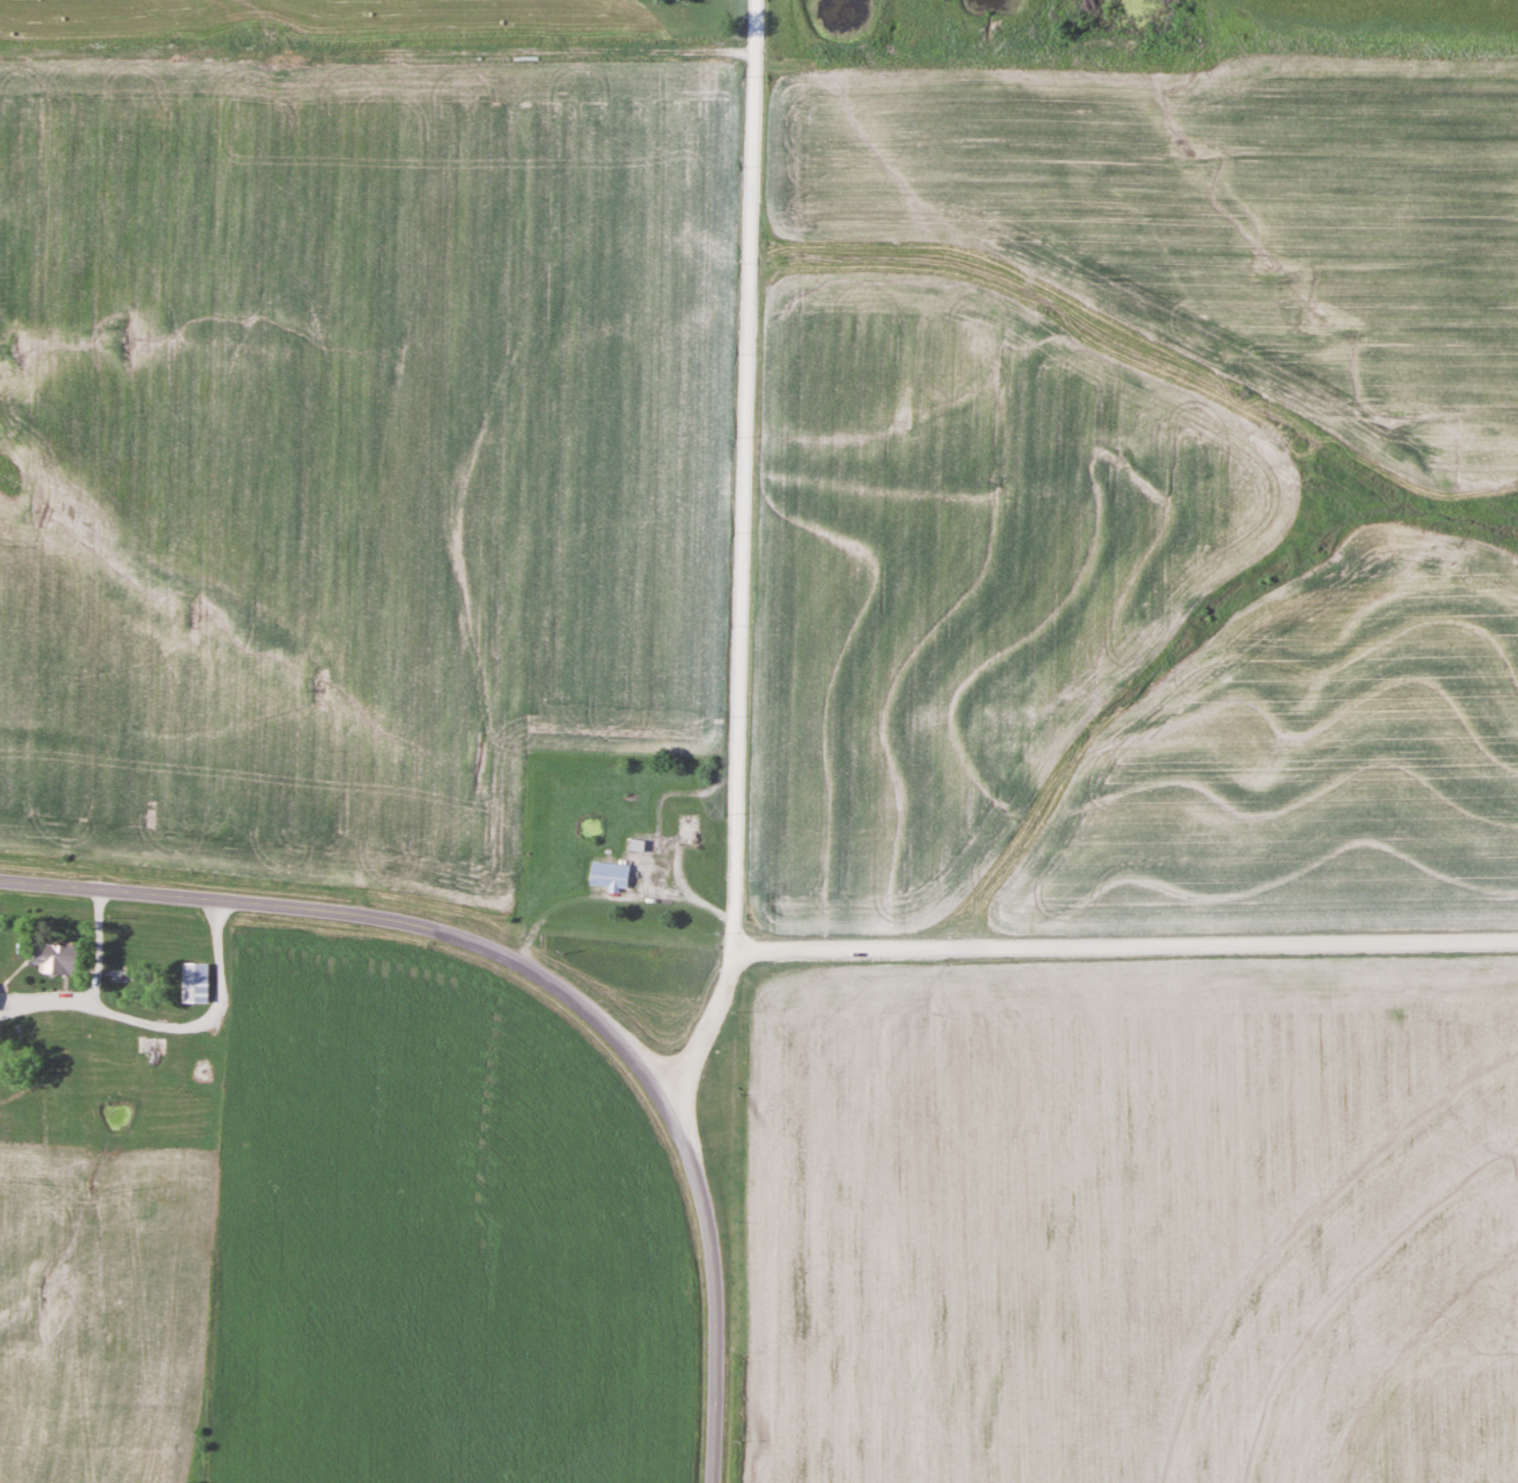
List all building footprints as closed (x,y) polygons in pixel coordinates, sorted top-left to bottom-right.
[(616,863),(593,862),(592,885),(610,886),(610,889),(629,890),(630,870),(616,869),(616,863)] [(81,946),(32,942),(30,965),(41,966),(41,972),(78,975),(81,946)] [(209,1002),(209,963),(183,963),(183,1002),(209,1002)] [(211,1064),(194,1064),(194,1079),(211,1079),(211,1064)]
